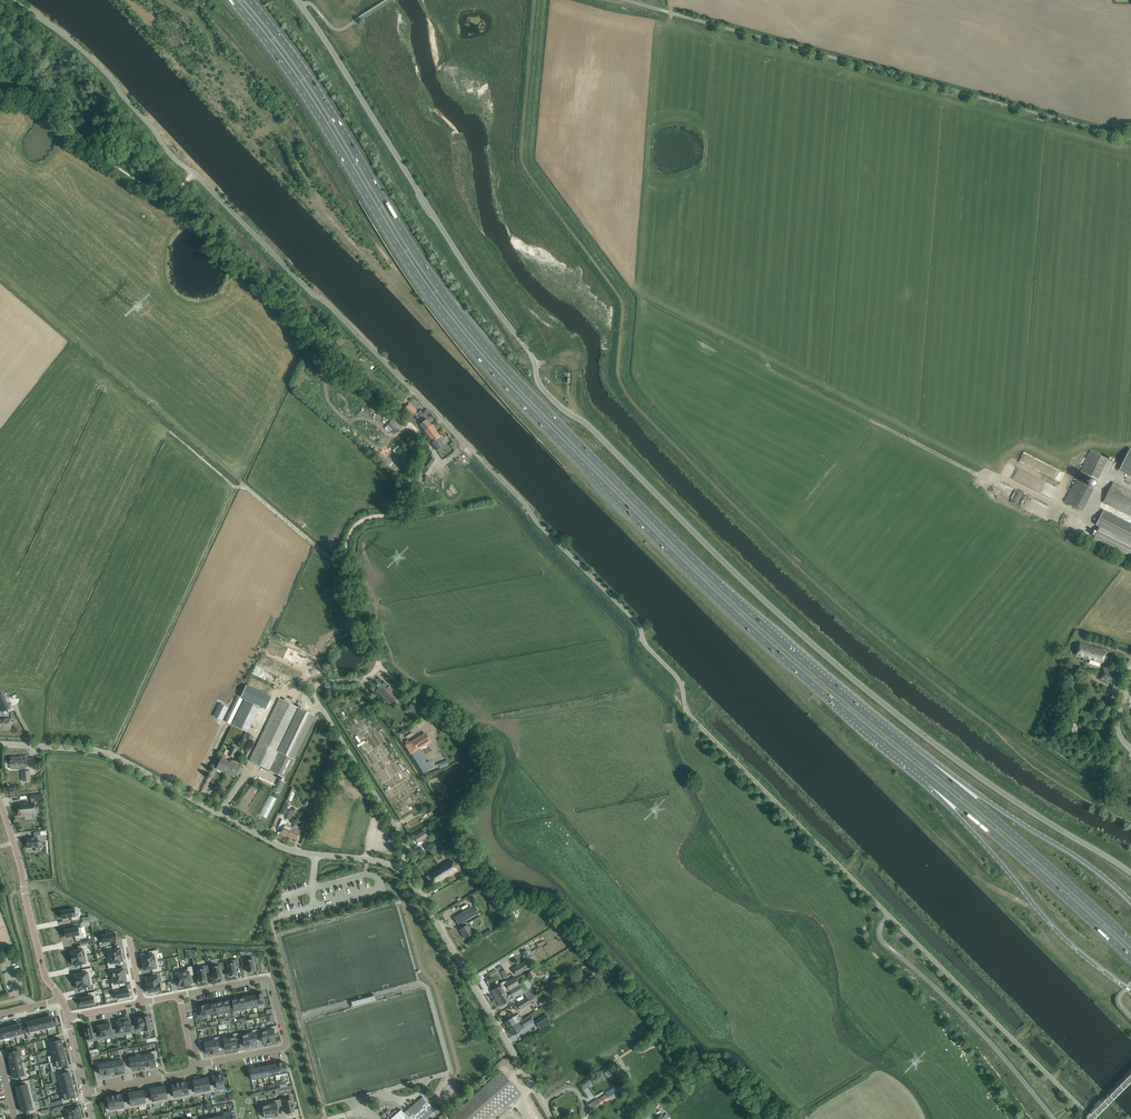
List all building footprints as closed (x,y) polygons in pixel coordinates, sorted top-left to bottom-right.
[(339,345),(343,342),(339,337),(335,341),(339,345)] [(417,411),(409,404),(403,410),(410,417),(417,411)] [(417,416),(412,420),(417,426),(419,425),(423,431),(431,425),(426,419),(422,422),(417,416)] [(390,422),(388,424),(395,430),(397,428),(399,430),(403,424),(394,417),(390,422)] [(439,437),(440,436),(431,425),(423,431),(432,442),(439,437)] [(432,442),(431,443),(437,451),(437,450),(440,453),(447,447),(439,437),(432,442)] [(454,451),(457,448),(452,441),(449,444),(454,451)] [(1119,470),(1130,476),(1130,449),(1119,470)] [(1090,451),(1080,471),(1097,479),(1108,458),(1105,456),(1104,458),(1090,451)] [(423,465),(428,469),(435,460),(430,456),(423,465)] [(1010,463),(1004,474),(1008,476),(1014,465),(1010,463)] [(1077,478),(1064,501),(1082,511),(1094,487),(1077,478)] [(1103,502),(1130,517),(1130,491),(1113,482),(1103,502)] [(1096,525),(1100,527),(1130,543),(1130,525),(1104,511),(1096,525)] [(1092,543),(1130,562),(1130,543),(1100,527),(1097,532),(1092,543)] [(1106,651),(1080,643),(1077,655),(1103,663),(1106,651)] [(278,647),(277,654),(290,657),(291,650),(278,647)] [(1119,686),(1123,676),(1104,669),(1100,679),(1119,686)] [(396,702),(400,698),(385,683),(381,686),(380,685),(379,686),(380,687),(377,690),(389,703),(393,699),(396,702)] [(0,695),(0,707),(3,712),(7,709),(8,713),(14,710),(12,707),(10,708),(2,694),(0,695)] [(238,697),(228,718),(234,720),(243,700),(238,697)] [(279,699),(249,761),(284,778),(314,717),(314,716),(279,699)] [(219,704),(214,716),(222,720),(228,708),(219,704)] [(11,728),(11,719),(2,718),(2,720),(0,720),(0,727),(2,727),(2,728),(3,729),(7,729),(7,728),(7,727),(11,728)] [(253,737),(244,733),(242,737),(245,739),(244,740),(250,742),(253,737)] [(409,743),(406,745),(412,755),(423,774),(431,769),(434,767),(430,761),(427,762),(418,749),(430,742),(424,733),(409,743)] [(238,745),(233,743),(228,755),(233,757),(237,749),(236,748),(238,745)] [(29,770),(27,771),(26,765),(27,766),(28,756),(20,756),(20,757),(11,757),(11,765),(21,765),(22,771),(21,771),(22,777),(30,776),(29,770)] [(231,762),(221,758),(216,768),(225,773),(231,762)] [(240,774),(243,768),(231,762),(225,773),(235,777),(237,773),(240,774)] [(279,795),(285,782),(279,779),(272,792),(279,795)] [(293,801),(296,790),(291,788),(288,800),(293,801)] [(405,806),(410,803),(406,797),(401,801),(405,806)] [(35,814),(34,802),(18,804),(19,815),(35,814)] [(290,818),(293,811),(287,808),(289,805),(285,803),(280,813),(290,818)] [(288,836),(293,827),(285,824),(280,833),(288,836)] [(294,828),(293,827),(288,836),(296,840),(300,834),(293,830),(294,828)] [(26,838),(27,848),(39,847),(38,835),(41,835),(40,831),(34,832),(34,831),(34,838),(26,838)] [(422,831),(413,836),(417,842),(426,836),(422,831)] [(455,839),(452,841),(455,847),(458,846),(459,849),(462,848),(461,845),(460,844),(458,840),(456,841),(455,839)] [(448,844),(439,850),(442,856),(451,850),(448,844)] [(453,858),(439,867),(447,878),(451,875),(457,872),(455,867),(458,865),(453,858)] [(429,875),(435,885),(447,878),(439,867),(434,870),(434,871),(429,875)] [(66,910),(61,911),(62,918),(71,917),(72,921),(79,919),(78,915),(77,915),(75,909),(70,910),(69,909),(65,910),(66,910)] [(461,932),(465,938),(472,934),(467,925),(466,925),(464,921),(472,916),(468,909),(454,917),(458,924),(460,923),(462,928),(461,929),(462,931),(461,932)] [(69,929),(65,930),(66,937),(75,936),(75,939),(84,938),(83,933),(82,934),(80,927),(73,928),(69,928),(69,929)] [(101,942),(99,943),(100,947),(109,945),(108,941),(116,940),(115,933),(111,934),(110,933),(106,934),(107,934),(99,936),(101,942)] [(79,950),(71,952),(71,954),(71,955),(72,958),(87,955),(86,949),(88,949),(87,945),(78,946),(79,950)] [(111,946),(104,947),(106,958),(122,954),(121,950),(120,951),(120,948),(112,950),(111,946)] [(142,959),(141,959),(142,963),(158,960),(157,954),(158,954),(157,950),(149,951),(149,955),(141,957),(142,959)] [(122,954),(106,958),(108,968),(115,966),(115,963),(123,961),(122,959),(123,959),(122,954)] [(87,955),(72,958),(72,962),(73,962),(73,965),(81,964),(82,967),(91,966),(90,961),(88,962),(87,955)] [(249,972),(249,973),(254,972),(253,971),(255,971),(254,967),(255,967),(254,963),(253,963),(252,956),(241,958),(242,966),(246,965),(247,972),(249,972)] [(237,959),(226,961),(229,976),(231,976),(235,975),(237,974),(235,967),(239,966),(237,959)] [(158,960),(142,963),(143,967),(144,967),(144,970),(152,969),(153,972),(162,971),(161,966),(159,967),(158,960)] [(222,977),(220,970),(224,969),(222,962),(211,964),(214,979),(216,978),(216,979),(220,978),(222,977)] [(512,969),(516,975),(527,969),(524,962),(512,969)] [(544,974),(542,969),(546,967),(544,963),(532,970),(531,968),(527,971),(530,977),(537,973),(540,977),(544,974)] [(199,982),(201,981),(201,982),(205,981),(207,980),(205,973),(209,972),(207,965),(196,967),(199,982)] [(115,966),(108,968),(110,978),(126,975),(125,971),(124,971),(124,969),(116,970),(115,966)] [(188,969),(181,970),(184,985),(188,985),(188,984),(191,984),(190,976),(193,975),(192,966),(187,967),(188,969)] [(83,973),(75,975),(76,978),(75,978),(76,982),(92,979),(90,968),(82,969),(83,973)] [(181,970),(171,972),(172,979),(176,978),(178,986),(180,986),(181,986),(184,985),(181,970)] [(154,977),(146,979),(147,985),(147,986),(160,983),(162,983),(160,972),(153,973),(154,977)] [(126,975),(110,978),(112,988),(119,987),(119,983),(127,982),(126,979),(127,979),(126,975)] [(515,978),(505,983),(509,990),(519,984),(515,978)] [(92,979),(76,982),(77,985),(78,988),(86,987),(87,991),(94,989),(92,979)] [(506,992),(496,998),(498,1000),(497,1001),(500,1006),(524,992),(527,997),(533,993),(530,988),(528,990),(524,981),(519,984),(509,990),(506,992)] [(147,985),(148,992),(161,990),(160,983),(147,986),(147,985)] [(501,985),(491,991),(494,996),(495,996),(496,998),(506,992),(506,991),(504,991),(501,985)] [(119,987),(112,988),(114,999),(121,998),(125,998),(125,997),(129,996),(128,989),(120,991),(119,987)] [(88,997),(80,998),(81,1006),(86,1005),(90,1005),(90,1004),(97,1002),(95,992),(88,993),(88,997)] [(262,994),(256,995),(258,1007),(268,1005),(266,998),(263,999),(262,994)] [(517,1004),(514,1006),(516,1010),(520,1008),(520,1009),(530,1003),(529,1002),(536,998),(534,994),(517,1004)] [(256,995),(250,996),(252,1008),(258,1007),(256,995)] [(374,995),(351,1001),(353,1007),(375,1001),(374,995)] [(250,996),(244,997),(246,1009),(252,1008),(250,996)] [(244,997),(238,998),(241,1010),(246,1009),(244,997)] [(238,998),(232,1000),(234,1012),(241,1010),(238,998)] [(228,1000),(222,1001),(224,1014),(231,1012),(228,1000)] [(222,1001),(216,1003),(218,1015),(224,1014),(222,1001)] [(216,1003),(210,1004),(213,1016),(218,1015),(216,1003)] [(210,1004),(204,1005),(207,1017),(206,1014),(212,1013),(212,1016),(213,1016),(210,1004)] [(198,1011),(196,1012),(197,1019),(207,1017),(204,1005),(198,1006),(199,1011),(198,1011)] [(510,1020),(505,1022),(508,1028),(523,1019),(519,1014),(518,1015),(516,1016),(512,1018),(510,1020)] [(146,1015),(142,1016),(145,1031),(154,1029),(153,1022),(150,1022),(148,1016),(146,1016),(146,1015)] [(51,1016),(44,1017),(47,1029),(48,1029),(47,1028),(57,1025),(55,1017),(52,1018),(51,1016)] [(145,1031),(142,1016),(138,1017),(138,1018),(135,1018),(137,1025),(134,1025),(135,1033),(145,1031)] [(523,1019),(508,1028),(513,1036),(520,1031),(518,1028),(521,1027),(522,1029),(532,1023),(528,1016),(523,1019)] [(543,1016),(535,1021),(538,1026),(546,1022),(543,1016)] [(42,1018),(39,1019),(42,1030),(47,1029),(44,1017),(42,1018)] [(36,1020),(33,1020),(36,1032),(42,1030),(39,1019),(36,1020)] [(127,1019),(123,1020),(125,1035),(135,1033),(134,1025),(131,1026),(129,1020),(127,1020),(127,1019)] [(27,1025),(24,1026),(25,1033),(29,1032),(30,1035),(36,1033),(36,1032),(33,1020),(27,1022),(27,1025)] [(118,1029),(115,1029),(116,1037),(125,1035),(123,1020),(118,1020),(119,1022),(116,1022),(118,1029)] [(108,1022),(103,1023),(106,1039),(116,1037),(115,1029),(111,1030),(110,1023),(108,1024),(108,1022)] [(95,1033),(97,1040),(106,1039),(103,1023),(99,1024),(100,1025),(97,1026),(98,1032),(95,1033)] [(19,1024),(13,1025),(16,1038),(22,1037),(22,1034),(25,1033),(24,1026),(20,1027),(19,1024)] [(10,1026),(7,1027),(10,1038),(15,1037),(16,1038),(13,1025),(10,1026)] [(267,1027),(269,1042),(272,1041),(275,1040),(274,1033),(277,1032),(276,1025),(273,1026),(267,1027)] [(87,1042),(97,1040),(95,1033),(92,1034),(91,1027),(88,1028),(88,1026),(84,1027),(87,1042)] [(4,1027),(1,1028),(4,1038),(9,1037),(10,1038),(7,1027),(4,1027)] [(257,1029),(258,1036),(262,1035),(263,1043),(267,1042),(269,1042),(267,1027),(257,1029)] [(258,1036),(257,1029),(248,1031),(250,1045),(257,1044),(255,1037),(258,1036)] [(248,1031),(238,1033),(239,1040),(243,1039),(244,1046),(250,1045),(248,1031)] [(231,1049),(238,1048),(236,1041),(239,1040),(238,1033),(229,1035),(231,1049)] [(219,1037),(221,1044),(224,1043),(225,1050),(231,1049),(229,1035),(219,1037)] [(64,1046),(63,1043),(62,1043),(61,1040),(55,1041),(54,1037),(47,1039),(49,1049),(51,1049),(64,1046)] [(219,1037),(210,1038),(213,1053),(215,1052),(219,1051),(217,1044),(221,1044),(219,1037)] [(210,1053),(213,1053),(210,1038),(199,1040),(201,1047),(205,1047),(206,1054),(210,1053)] [(23,1056),(20,1046),(13,1048),(14,1051),(7,1053),(8,1056),(7,1056),(8,1060),(20,1056),(23,1056)] [(64,1052),(64,1049),(65,1049),(64,1046),(51,1049),(53,1055),(64,1052)] [(156,1050),(147,1052),(149,1065),(152,1065),(152,1064),(155,1064),(154,1058),(158,1057),(156,1050)] [(67,1058),(66,1055),(65,1055),(64,1052),(53,1055),(51,1055),(52,1061),(67,1058)] [(146,1066),(149,1065),(147,1052),(141,1053),(143,1066),(146,1065),(146,1066)] [(135,1055),(137,1067),(143,1066),(141,1053),(140,1054),(141,1056),(136,1057),(135,1055)] [(137,1067),(135,1055),(129,1056),(131,1068),(137,1067)] [(22,1063),(20,1056),(8,1060),(9,1063),(10,1063),(10,1065),(22,1063)] [(61,1066),(67,1065),(67,1061),(67,1058),(52,1061),(55,1071),(62,1070),(61,1066)] [(116,1058),(110,1060),(112,1072),(118,1071),(116,1061),(116,1058)] [(122,1060),(116,1061),(118,1071),(124,1070),(124,1067),(127,1066),(126,1059),(122,1060)] [(110,1060),(104,1061),(106,1074),(109,1073),(112,1072),(110,1060)] [(104,1061),(94,1063),(96,1070),(99,1069),(100,1074),(104,1074),(106,1074),(104,1061)] [(26,1068),(24,1062),(22,1063),(10,1065),(11,1068),(10,1068),(11,1072),(26,1068)] [(281,1074),(287,1072),(285,1062),(282,1063),(279,1063),(281,1074)] [(28,1078),(26,1068),(11,1072),(12,1075),(13,1075),(13,1078),(20,1076),(21,1080),(28,1078)] [(258,1078),(256,1068),(249,1069),(251,1079),(258,1078)] [(602,1073),(605,1079),(612,1075),(609,1069),(602,1073)] [(70,1075),(69,1072),(62,1073),(62,1070),(55,1071),(57,1081),(71,1078),(71,1074),(70,1075)] [(499,1114),(503,1110),(507,1107),(507,1106),(513,1101),(514,1101),(521,1094),(507,1078),(501,1071),(493,1078),(487,1084),(483,1087),(479,1091),(448,1118),(443,1114),(439,1118),(440,1118),(493,1118),(499,1114)] [(213,1085),(214,1092),(225,1090),(222,1075),(221,1075),(216,1076),(215,1076),(216,1084),(213,1085)] [(72,1084),(71,1081),(72,1081),(71,1078),(57,1081),(59,1088),(72,1084)] [(203,1094),(214,1092),(213,1085),(209,1085),(208,1078),(200,1079),(203,1094)] [(193,1096),(203,1094),(200,1079),(193,1080),(195,1088),(191,1089),(193,1096)] [(31,1090),(28,1080),(21,1082),(22,1085),(16,1087),(16,1089),(15,1090),(16,1093),(31,1090)] [(583,1089),(591,1085),(589,1081),(581,1086),(583,1089)] [(191,1089),(188,1090),(186,1082),(184,1082),(179,1083),(182,1098),(193,1096),(191,1089)] [(171,1100),(182,1098),(179,1083),(174,1084),(172,1085),(173,1093),(170,1093),(171,1100)] [(75,1090),(74,1087),(73,1087),(72,1084),(59,1088),(60,1094),(75,1090)] [(171,1100),(170,1093),(166,1094),(165,1086),(157,1087),(160,1102),(171,1100)] [(149,1104),(160,1102),(157,1087),(150,1089),(152,1097),(148,1097),(149,1104)] [(605,1095),(597,1100),(601,1105),(610,1100),(610,1101),(619,1095),(615,1087),(606,1093),(607,1095),(606,1096),(605,1095)] [(32,1096),(31,1090),(16,1093),(17,1097),(18,1097),(19,1099),(32,1096)] [(69,1098),(75,1097),(75,1094),(75,1093),(75,1090),(60,1094),(63,1104),(70,1102),(69,1098)] [(139,1106),(149,1104),(148,1097),(145,1098),(143,1090),(136,1092),(139,1106)] [(431,1099),(440,1105),(445,1095),(436,1090),(431,1099)] [(127,1102),(128,1109),(139,1106),(136,1092),(129,1093),(130,1101),(127,1102)] [(117,1111),(128,1109),(127,1102),(123,1102),(121,1094),(119,1095),(119,1094),(114,1095),(117,1111)] [(106,1113),(117,1111),(114,1095),(109,1096),(109,1097),(107,1097),(109,1105),(105,1106),(106,1113)] [(34,1102),(32,1096),(19,1099),(19,1102),(18,1102),(19,1106),(34,1102)] [(280,1099),(281,1106),(285,1105),(287,1114),(294,1112),(293,1108),(294,1108),(293,1103),(292,1104),(291,1097),(280,1099)] [(435,1111),(430,1105),(429,1105),(427,1104),(428,1103),(423,1097),(404,1113),(401,1110),(397,1113),(395,1110),(392,1113),(394,1115),(390,1118),(426,1118),(435,1111)] [(279,1115),(277,1107),(281,1106),(280,1099),(269,1101),(272,1116),(279,1115)] [(270,1117),(272,1116),(269,1101),(258,1104),(259,1111),(263,1110),(264,1118),(266,1117),(266,1118),(270,1117)] [(373,1113),(378,1118),(385,1118),(394,1110),(386,1101),(373,1113)] [(36,1112),(34,1102),(19,1106),(20,1109),(21,1109),(22,1112),(28,1110),(29,1114),(36,1112)] [(81,1112),(79,1107),(78,1105),(71,1107),(70,1104),(63,1105),(66,1116),(81,1112)]
